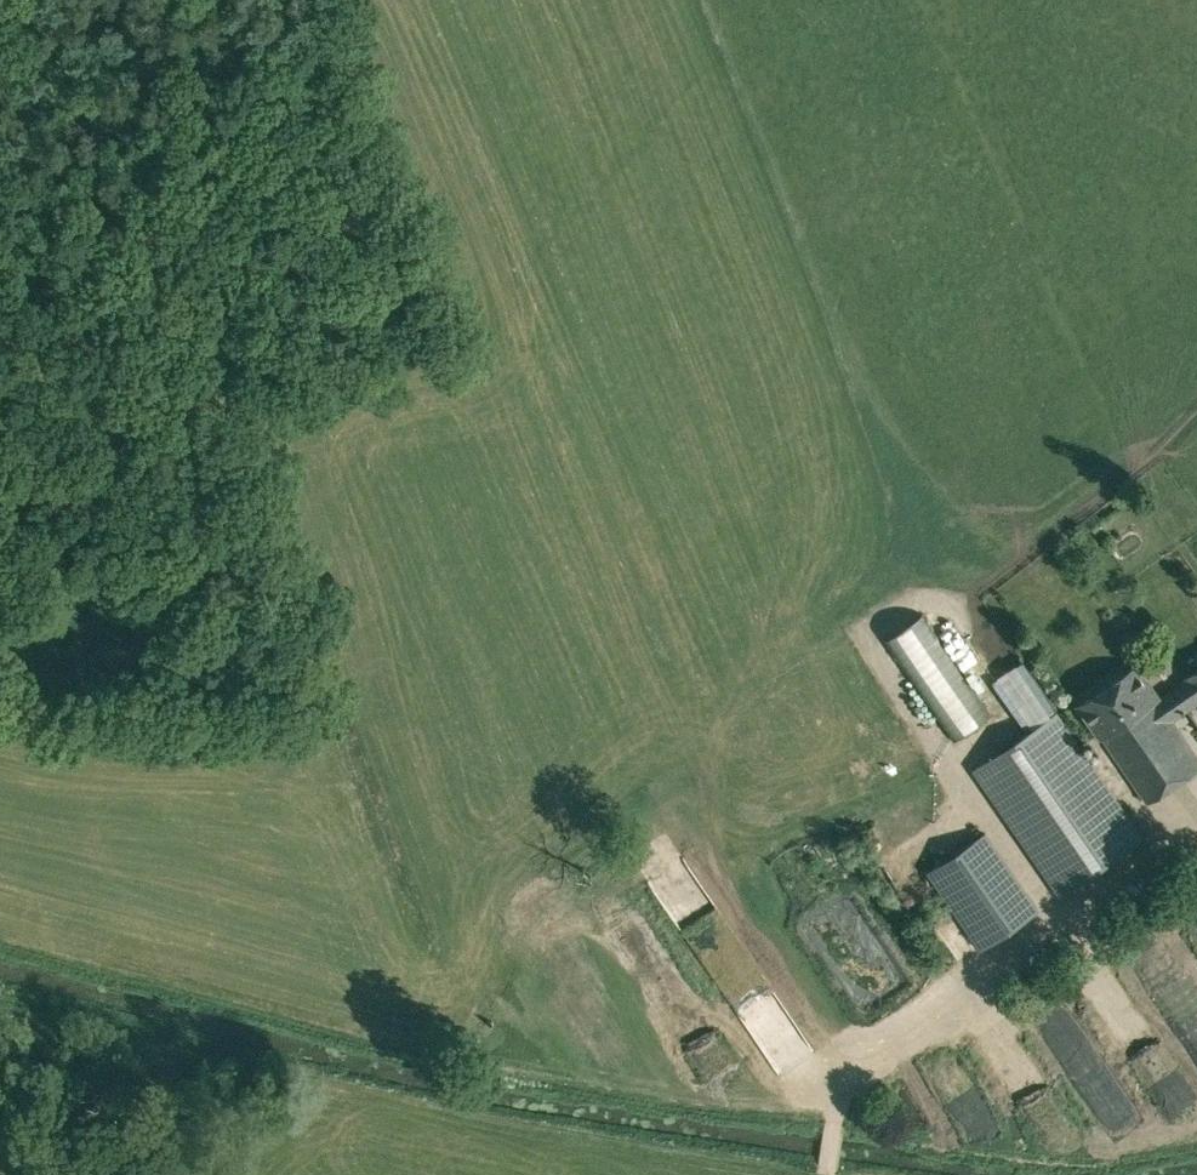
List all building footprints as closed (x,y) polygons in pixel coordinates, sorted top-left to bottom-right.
[(1077,705),(1145,801),(1196,766),(1196,759),(1170,719),(1196,701),(1196,698),(1188,685),(1163,702),(1137,665),(1077,705)] [(1183,678),(1188,685),(1196,698),(1196,669),(1183,678)] [(1142,838),(1056,712),(973,769),(1059,894),(1142,838)] [(1037,909),(984,833),(924,871),(981,949),(1037,909)] [(771,995),(732,1014),(741,1031),(753,1025),(768,1055),(794,1042),(771,995)]
